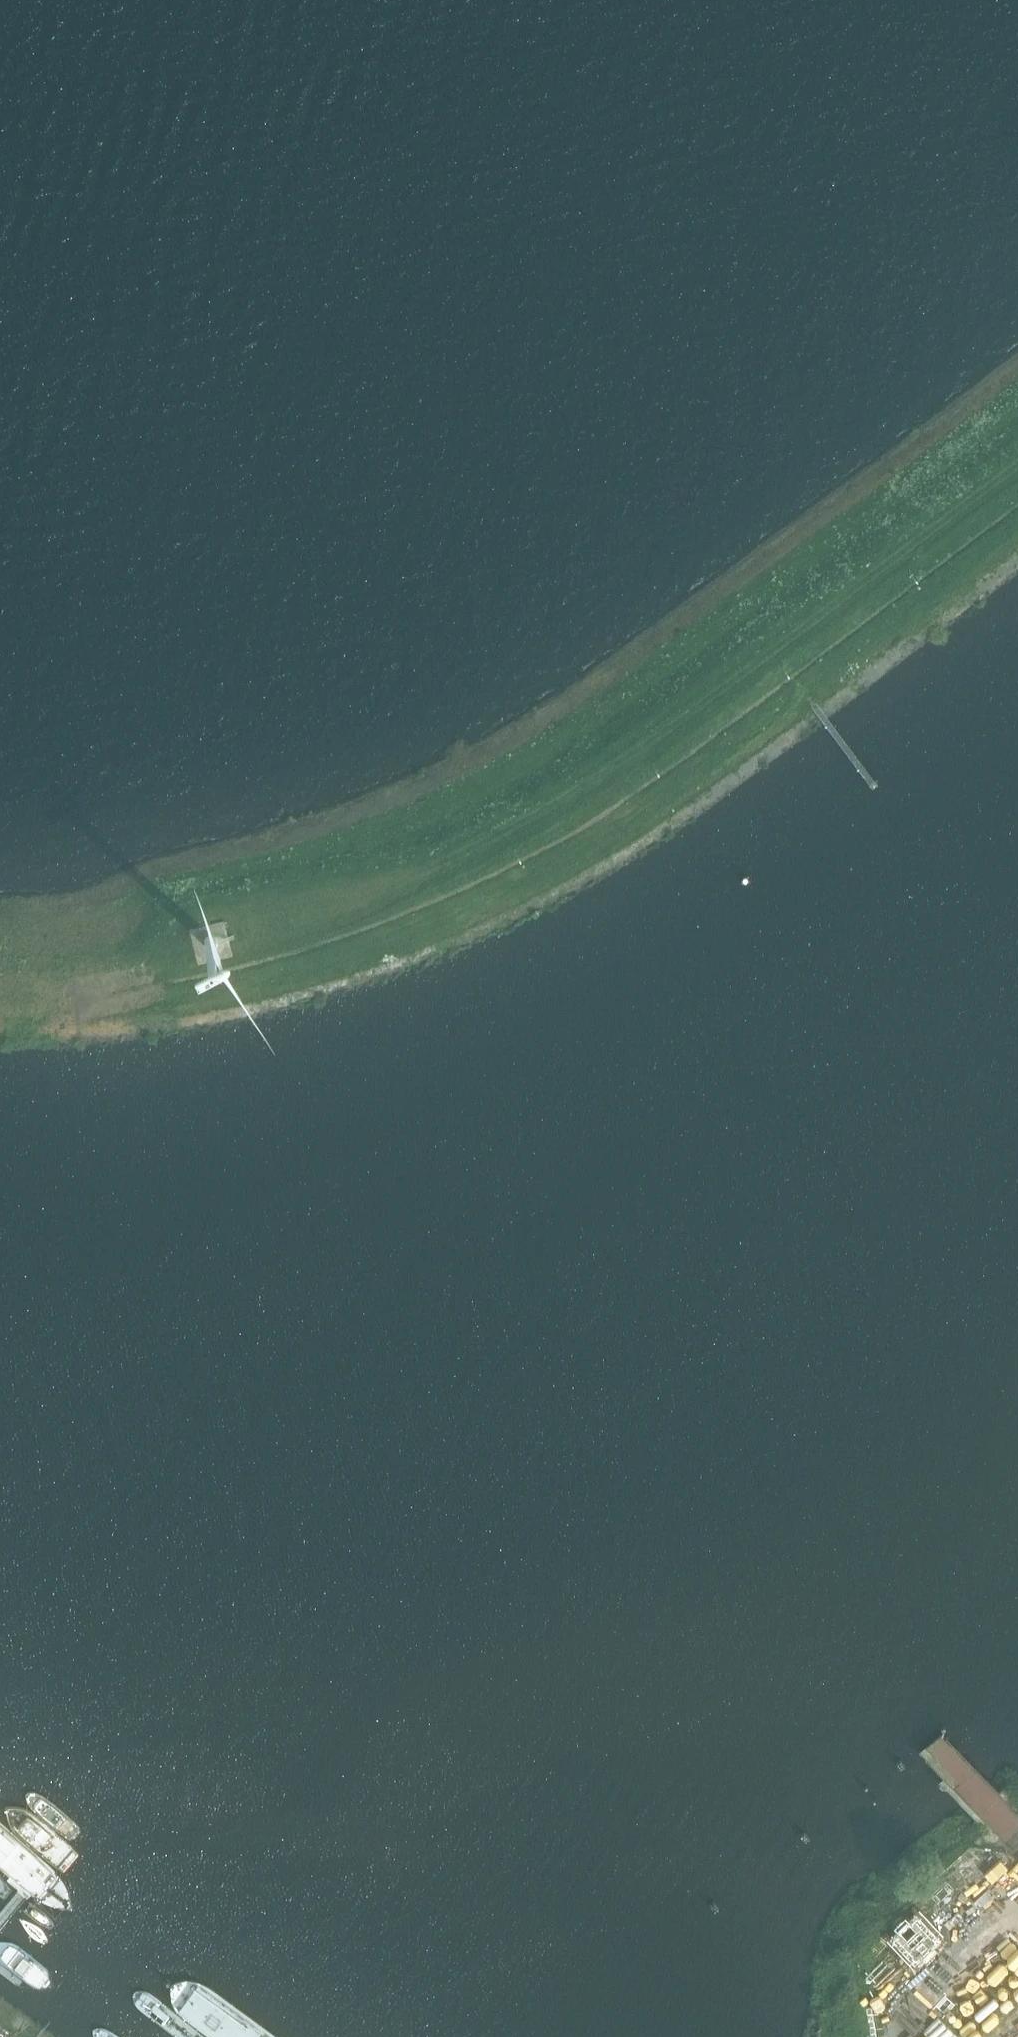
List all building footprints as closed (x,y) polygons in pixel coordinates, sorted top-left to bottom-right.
[(207,949),(209,950),(211,950),(213,950),(214,949),(216,948),(217,947),(218,945),(218,943),(217,941),(217,940),(215,938),(214,937),(212,937),(210,937),(209,937),(207,938),(206,939),(205,941),(204,943),(204,945),(205,946),(206,948),(207,949)] [(73,1907),(70,1893),(58,1876),(0,1825),(0,1867),(36,1899),(52,1905),(73,1907)] [(11,2031),(0,2021),(0,2036),(6,2036),(11,2031)]
